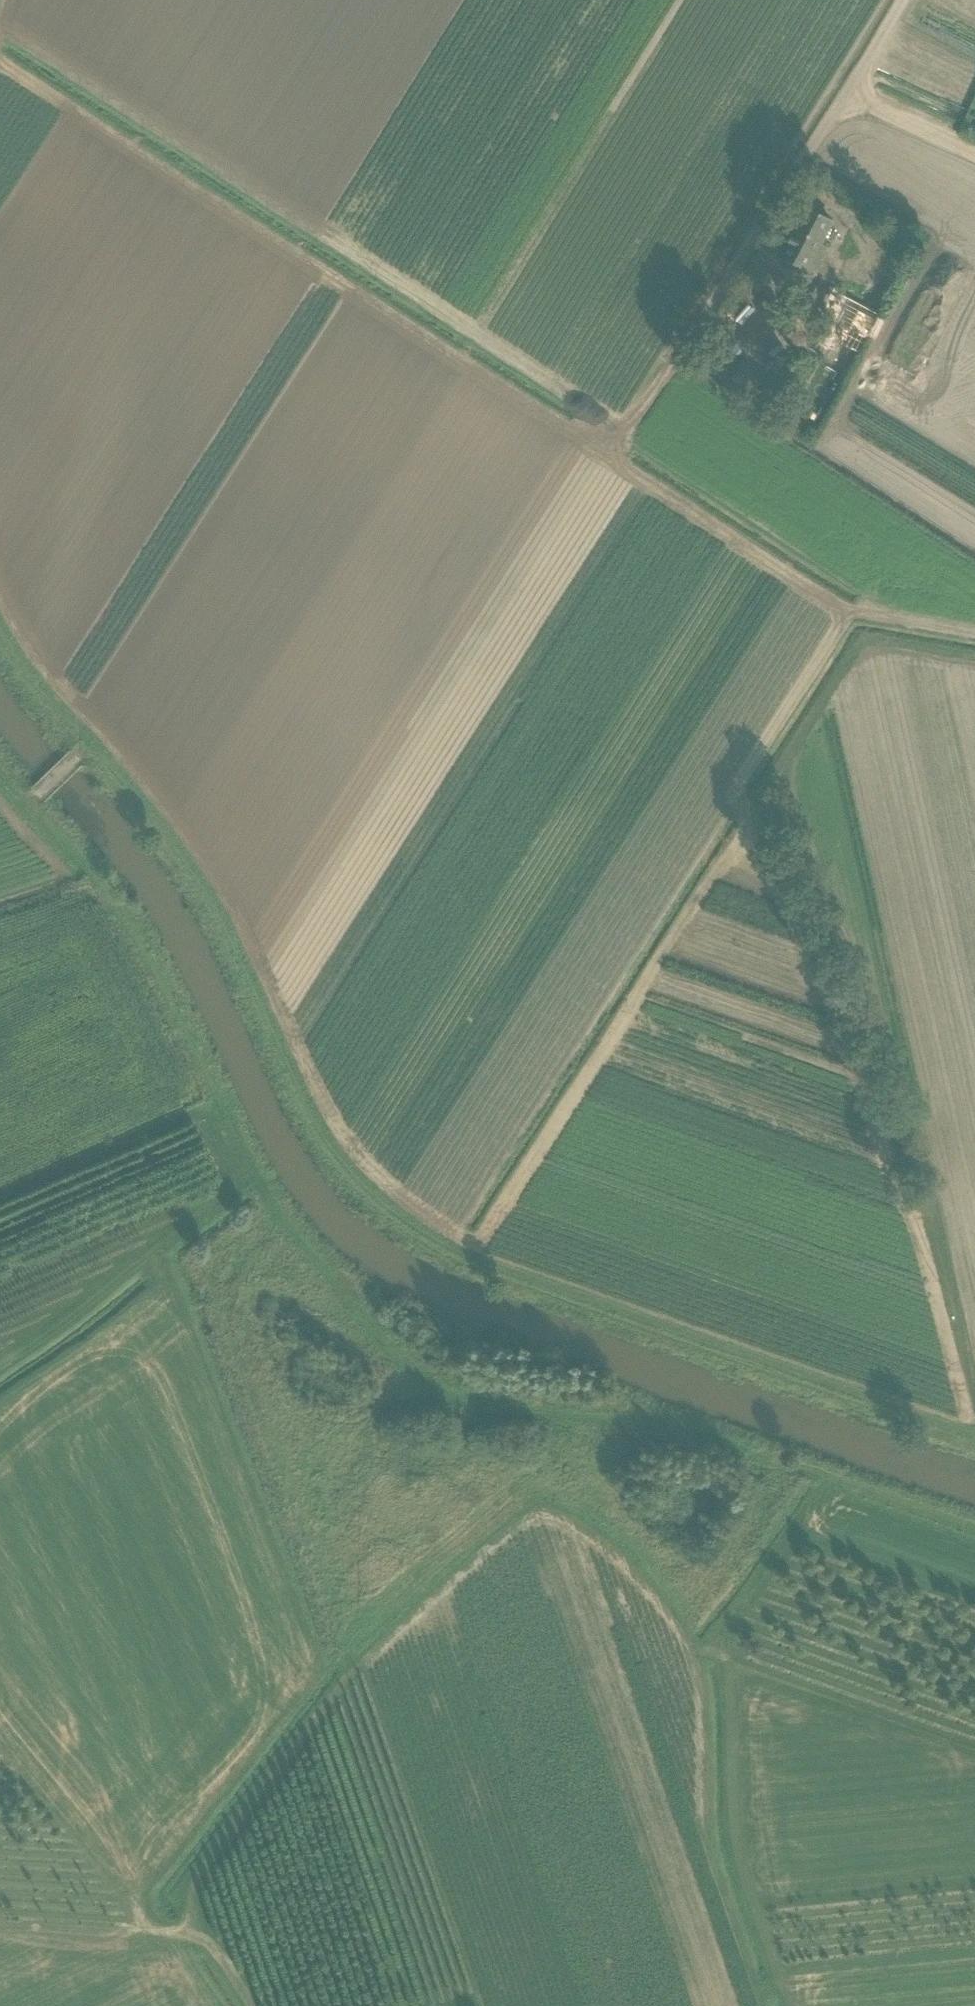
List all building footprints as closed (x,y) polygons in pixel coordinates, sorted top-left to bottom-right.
[(833,221),(821,215),(803,206),(778,254),(814,272),(825,250),(820,248),(833,221)] [(879,314),(835,288),(819,315),(864,342),(879,314)]
